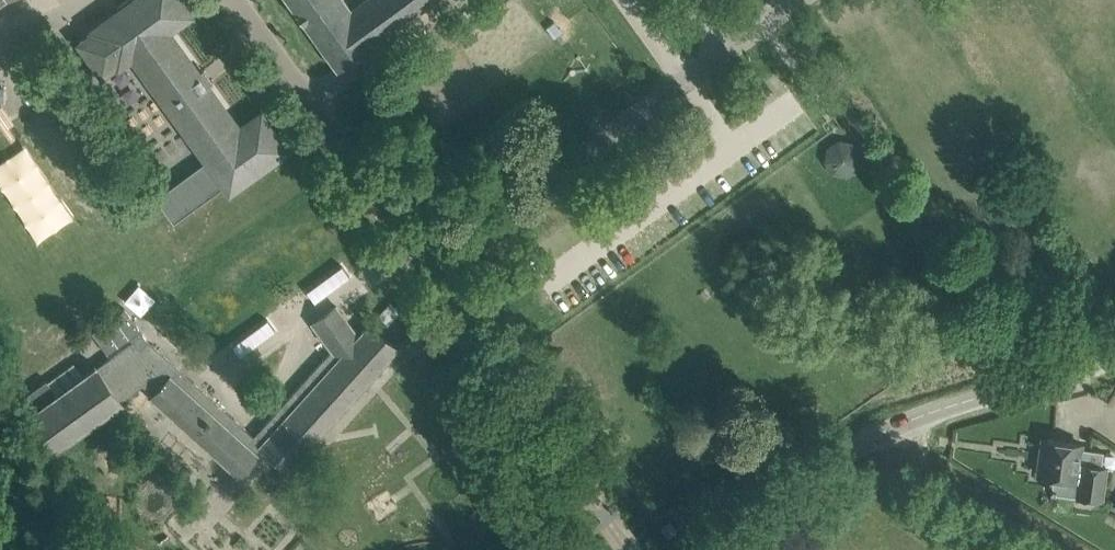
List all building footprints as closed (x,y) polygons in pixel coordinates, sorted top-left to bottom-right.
[(80,42),(86,50),(93,60),(97,66),(102,73),(118,62),(133,51),(210,157),(216,165),(183,189),(177,181),(157,195),(174,219),(219,186),(225,182),(230,188),(268,160),(286,148),(261,112),(238,128),(207,85),(198,72),(167,29),(189,13),(180,0),(124,0),(117,5),(120,9),(92,30),(94,32),(80,42)] [(336,68),(354,55),(428,0),(354,0),(350,3),(347,0),(287,0),(336,68)] [(822,145),(834,171),(860,158),(848,133),(822,145)] [(341,265),(306,290),(314,301),(349,276),(341,265)] [(391,300),(379,314),(389,323),(401,309),(391,300)] [(133,341),(136,345),(100,369),(98,367),(84,377),(75,363),(22,400),(58,450),(124,402),(121,399),(141,384),(152,393),(149,396),(234,473),(259,447),(287,472),(397,348),(370,323),(358,335),(336,305),(311,323),(333,353),(256,439),(151,345),(128,312),(95,335),(110,357),(133,341)] [(267,319),(232,344),(240,355),(275,330),(267,319)] [(1100,466),(1102,451),(1079,447),(1080,443),(1043,438),(1038,474),(1053,476),(1051,492),(1101,498),(1105,466),(1100,466)]
